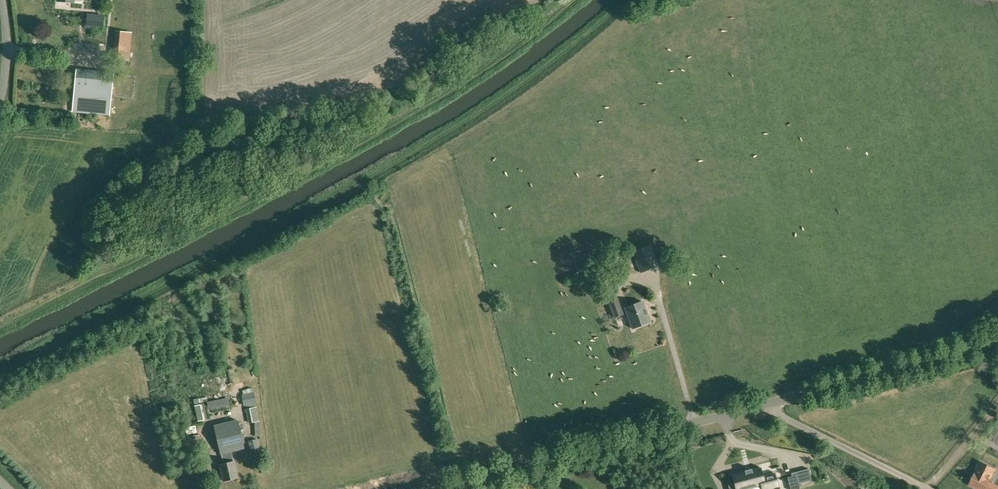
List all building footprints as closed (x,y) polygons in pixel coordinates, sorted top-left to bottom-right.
[(104,16),(88,15),(87,25),(103,26),(104,16)] [(117,31),(116,40),(130,42),(131,33),(117,31)] [(76,78),(73,111),(109,115),(111,97),(89,95),(90,79),(76,78)] [(651,245),(632,252),(640,273),(659,266),(651,245)] [(578,276),(593,272),(587,249),(572,252),(578,276)] [(632,328),(650,322),(642,301),(625,307),(625,308),(621,309),(617,298),(609,301),(615,317),(623,314),(627,313),(632,328)] [(256,403),(255,393),(243,395),(244,405),(256,403)] [(208,407),(230,403),(229,399),(225,399),(208,403),(208,407)] [(203,420),(200,404),(195,405),(198,421),(203,420)] [(256,437),(260,436),(259,421),(256,407),(247,409),(250,423),(255,424),(256,437)] [(231,452),(244,448),(238,420),(215,426),(222,454),(225,463),(219,465),(223,481),(238,477),(234,461),(233,461),(231,452)] [(260,451),(257,439),(249,441),(252,453),(260,451)] [(811,467),(820,465),(816,453),(808,456),(811,467)] [(990,482),(989,482),(991,479),(990,479),(995,469),(981,462),(981,463),(980,463),(978,463),(975,469),(976,470),(977,471),(977,472),(976,471),(969,485),(978,488),(997,488),(997,486),(990,482)] [(736,483),(728,485),(729,488),(745,488),(762,484),(763,488),(767,488),(779,486),(779,485),(776,473),(762,476),(760,468),(734,475),(734,477),(736,483)] [(796,475),(792,476),(787,477),(790,488),(797,488),(800,488),(798,483),(796,475)]
